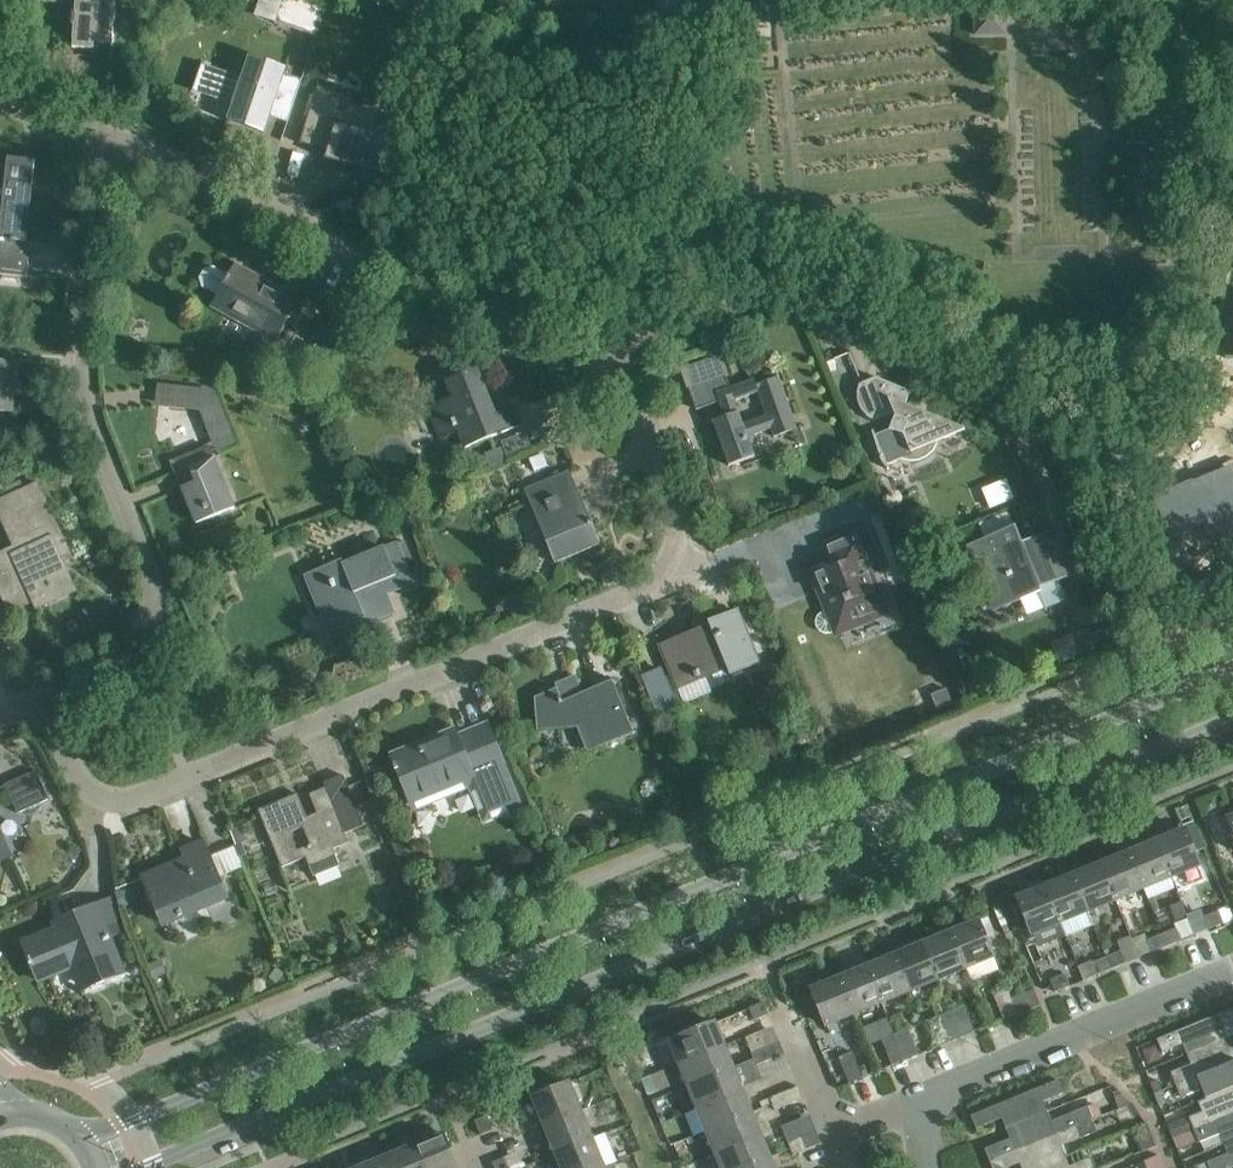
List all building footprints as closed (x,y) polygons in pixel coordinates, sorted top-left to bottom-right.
[(23,21),(38,22),(40,0),(24,0),(23,21)] [(76,2),(74,2),(72,25),(74,25),(73,40),(113,44),(117,0),(76,0),(76,2)] [(275,22),(317,36),(329,0),(283,0),(275,22)] [(655,8),(682,5),(682,0),(654,0),(655,8)] [(1006,32),(1006,28),(1006,4),(976,4),(976,33),(1006,32)] [(218,71),(210,96),(234,104),(230,114),(264,126),(262,133),(265,134),(271,115),(284,75),(287,69),(284,68),(282,73),(248,62),(242,79),(218,71)] [(380,134),(379,135),(381,136),(378,143),(336,129),(337,126),(335,126),(345,94),(319,86),(327,62),(325,62),(299,143),(301,144),(306,129),(331,137),(325,159),(392,180),(404,141),(380,134)] [(4,200),(0,237),(0,274),(27,277),(31,241),(26,240),(35,161),(8,158),(8,163),(0,163),(0,200),(4,200)] [(276,340),(292,311),(304,290),(287,281),(280,294),(253,279),(255,275),(236,265),(230,276),(213,267),(205,269),(200,278),(202,287),(219,296),(213,306),(276,340)] [(327,323),(317,342),(333,350),(348,322),(335,315),(330,324),(327,323)] [(846,356),(836,358),(841,384),(851,382),(846,356)] [(12,412),(18,364),(0,362),(0,411),(12,412)] [(497,415),(491,401),(477,367),(446,381),(452,397),(428,406),(441,438),(460,430),(467,447),(501,434),(523,425),(516,407),(497,415)] [(775,436),(797,428),(778,377),(757,384),(755,378),(730,387),(726,374),(689,387),(697,410),(720,402),(725,417),(713,421),(729,465),(756,456),(748,435),(771,427),(775,436)] [(911,392),(876,377),(860,384),(857,393),(858,401),(862,409),(867,416),(875,420),(894,412),(896,415),(890,429),(875,434),(886,464),(902,458),(912,461),(920,459),(927,457),(935,451),(942,439),(965,429),(906,404),(911,392)] [(224,446),(225,387),(156,385),(155,407),(208,409),(207,445),(224,446)] [(197,524),(219,514),(235,508),(210,446),(172,462),(197,524)] [(1153,495),(1170,537),(1203,524),(1203,523),(1206,522),(1209,528),(1232,518),(1232,471),(1194,487),(1193,488),(1191,482),(1192,481),(1191,480),(1153,495)] [(546,523),(561,559),(555,561),(556,562),(600,544),(592,525),(594,525),(592,521),(589,522),(569,472),(527,490),(541,525),(546,523)] [(874,482),(858,489),(865,505),(880,498),(874,482)] [(9,609),(33,598),(34,599),(35,599),(31,591),(47,584),(56,597),(75,590),(60,557),(70,552),(38,483),(0,500),(0,508),(7,523),(13,520),(26,548),(15,554),(14,553),(0,559),(0,590),(9,609)] [(1015,527),(967,545),(984,586),(987,585),(996,607),(1020,597),(1038,590),(1046,609),(1066,601),(1058,580),(1079,571),(1062,528),(1022,544),(1015,527)] [(886,611),(863,555),(854,532),(827,543),(837,569),(826,574),(825,571),(814,576),(828,610),(823,612),(818,615),(816,621),(816,627),(820,631),(825,633),(832,633),(836,631),(886,611)] [(342,560),(306,574),(330,633),(364,618),(367,624),(396,612),(387,589),(413,578),(399,543),(344,565),(342,560)] [(712,625),(660,646),(678,690),(730,669),(731,672),(758,661),(747,634),(738,611),(737,612),(738,614),(713,624),(712,622),(711,622),(712,625)] [(1087,627),(1051,644),(1059,661),(1095,643),(1087,627)] [(663,666),(642,672),(653,714),(675,708),(663,666)] [(628,718),(622,704),(613,682),(617,680),(616,679),(583,693),(578,679),(535,697),(537,725),(537,730),(577,726),(588,751),(633,731),(628,718)] [(947,689),(932,695),(938,710),(953,704),(947,689)] [(421,743),(392,755),(395,763),(393,764),(396,770),(398,769),(412,804),(473,778),(488,814),(507,806),(510,813),(522,808),(497,746),(488,724),(457,736),(455,730),(453,730),(455,734),(423,747),(421,743)] [(36,770),(5,784),(18,813),(25,810),(26,812),(28,814),(30,815),(31,816),(33,816),(36,816),(38,815),(40,814),(41,813),(41,812),(42,810),(43,808),(43,806),(42,804),(41,802),(49,799),(36,770)] [(333,848),(349,842),(345,833),(364,825),(353,797),(344,775),(324,782),(326,787),(310,794),(317,813),(302,819),(292,796),(258,809),(282,867),(306,857),(314,877),(340,866),(333,848)] [(1215,797),(1202,803),(1207,816),(1214,813),(1218,803),(1215,797)] [(1186,807),(1178,810),(1183,820),(1190,817),(1186,807)] [(1172,877),(1199,865),(1200,865),(1183,823),(1171,828),(1173,834),(1157,841),(1172,877)] [(0,828),(0,861),(13,856),(0,828)] [(1144,888),(1172,877),(1157,841),(1140,847),(1138,842),(1126,846),(1144,888)] [(227,896),(213,865),(204,842),(183,851),(186,859),(144,877),(163,923),(227,896)] [(241,843),(234,846),(239,858),(246,855),(241,843)] [(1115,900),(1144,888),(1126,846),(1115,851),(1118,857),(1101,864),(1115,900)] [(1088,911),(1115,900),(1101,864),(1085,870),(1082,864),(1071,869),(1088,911)] [(1062,879),(1046,886),(1061,922),(1066,936),(1094,925),(1071,869),(1060,874),(1062,879)] [(1032,934),(1061,922),(1046,886),(1029,893),(1027,887),(1015,892),(1032,934)] [(82,990),(92,986),(124,973),(96,905),(94,905),(95,907),(80,914),(79,912),(54,922),(56,928),(22,942),(29,958),(28,959),(30,965),(32,964),(38,981),(72,967),(82,990)] [(1204,917),(1209,929),(1224,923),(1219,911),(1204,917)] [(999,969),(994,956),(979,920),(962,927),(960,922),(949,926),(966,968),(971,980),(999,969)] [(938,979),(966,968),(949,926),(937,931),(940,936),(923,943),(938,979)] [(1168,946),(1182,940),(1177,928),(1163,934),(1168,946)] [(1153,952),(1168,946),(1163,934),(1148,940),(1153,952)] [(910,991),(938,979),(923,943),(906,950),(904,944),(893,949),(910,991)] [(883,1002),(910,991),(893,949),(882,953),(884,959),(868,966),(883,1002)] [(1112,969),(1126,963),(1121,951),(1107,956),(1112,969)] [(1098,974),(1112,969),(1107,956),(1093,962),(1098,974)] [(855,1013),(883,1002),(868,966),(851,973),(849,967),(837,972),(855,1013)] [(826,1025),(855,1013),(837,972),(826,976),(829,982),(811,989),(826,1025)] [(1056,992),(1070,986),(1065,974),(1051,979),(1056,992)] [(1034,988),(1011,998),(1007,988),(994,994),(1004,1020),(1041,1005),(1034,988)] [(745,1024),(769,1014),(764,1001),(740,1012),(745,1024)] [(962,1037),(975,1032),(964,1006),(951,1011),(962,1037)] [(1229,1037),(1225,1027),(1232,1023),(1232,1008),(1157,1039),(1163,1052),(1184,1044),(1188,1054),(1229,1037)] [(948,1042),(962,1037),(951,1011),(938,1016),(948,1042)] [(680,1064),(725,1045),(715,1022),(670,1040),(680,1064)] [(907,1060),(919,1054),(909,1028),(896,1034),(907,1060)] [(893,1065),(907,1060),(896,1034),(882,1039),(893,1065)] [(1232,1061),(1232,1047),(1229,1037),(1188,1054),(1192,1064),(1160,1077),(1164,1089),(1232,1061)] [(771,1059),(785,1053),(780,1041),(766,1047),(771,1059)] [(689,1086),(734,1067),(725,1045),(680,1064),(689,1086)] [(757,1065),(771,1059),(766,1047),(752,1053),(757,1065)] [(850,1083),(863,1077),(853,1051),(839,1057),(850,1083)] [(1155,1093),(1160,1106),(1202,1089),(1206,1098),(1232,1087),(1232,1061),(1164,1089),(1155,1093)] [(698,1109),(743,1090),(734,1067),(689,1086),(698,1109)] [(648,1077),(643,1079),(644,1079),(650,1094),(669,1087),(663,1071),(654,1074),(648,1077)] [(1048,1111),(1044,1101),(1064,1093),(1059,1079),(972,1115),(977,1128),(1002,1118),(1006,1128),(1048,1111)] [(581,1111),(570,1083),(570,1082),(533,1096),(540,1114),(535,1116),(539,1127),(581,1111)] [(790,1104),(803,1098),(799,1086),(785,1091),(790,1104)] [(1198,1101),(1203,1111),(1168,1126),(1169,1130),(1173,1139),(1194,1130),(1232,1114),(1232,1087),(1198,1101)] [(707,1132),(752,1113),(743,1090),(698,1109),(707,1132)] [(775,1110),(790,1104),(785,1091),(770,1097),(775,1110)] [(1052,1119),(1071,1110),(1064,1094),(1044,1102),(1052,1119)] [(1048,1111),(1006,1128),(1010,1138),(985,1149),(990,1161),(1093,1119),(1088,1106),(1052,1121),(1048,1111)] [(557,1153),(593,1138),(581,1111),(539,1127),(544,1138),(550,1136),(557,1153)] [(716,1154),(761,1135),(752,1113),(707,1132),(716,1154)] [(1232,1140),(1232,1114),(1194,1130),(1199,1142),(1220,1133),(1224,1144),(1232,1140)] [(494,1130),(488,1116),(488,1115),(476,1120),(481,1135),(494,1130)] [(990,1161),(993,1167),(1008,1167),(1020,1163),(1022,1167),(1036,1167),(1066,1156),(1062,1146),(1098,1131),(1093,1119),(990,1161)] [(808,1148),(822,1143),(817,1131),(803,1136),(808,1148)] [(450,1147),(444,1133),(427,1140),(424,1134),(413,1139),(425,1167),(459,1167),(450,1147)] [(557,1153),(563,1167),(598,1167),(604,1166),(617,1161),(605,1133),(593,1138),(557,1153)] [(770,1157),(761,1135),(716,1154),(722,1167),(743,1167),(770,1157)] [(793,1154),(808,1148),(803,1136),(788,1142),(793,1154)] [(413,1139),(402,1144),(405,1149),(388,1156),(393,1167),(425,1167),(413,1139)] [(1194,1167),(1230,1167),(1232,1167),(1232,1140),(1224,1144),(1228,1153),(1207,1162),(1208,1162),(1194,1167)] [(388,1156),(371,1163),(369,1157),(358,1162),(360,1167),(393,1167),(388,1156)] [(1091,1157),(1070,1166),(1066,1156),(1036,1167),(1095,1167),(1091,1157)] [(505,1157),(493,1162),(495,1167),(509,1167),(505,1157)] [(770,1157),(743,1167),(775,1167),(770,1157)]
